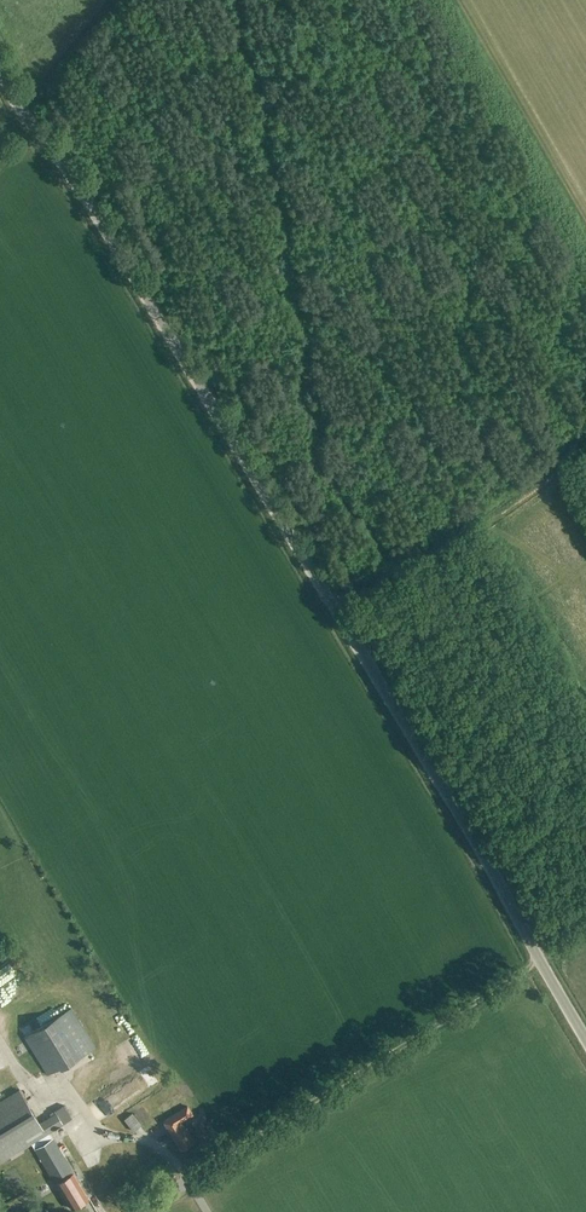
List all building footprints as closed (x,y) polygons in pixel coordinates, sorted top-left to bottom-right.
[(71,1008),(24,1037),(47,1074),(59,1067),(60,1068),(95,1047),(71,1008)] [(119,1073),(142,1060),(133,1046),(149,1037),(141,1024),(126,1033),(132,1045),(119,1052),(123,1058),(114,1063),(119,1073)] [(135,1046),(143,1060),(158,1051),(150,1038),(135,1046)] [(146,1090),(164,1081),(158,1070),(140,1079),(146,1090)] [(31,1143),(56,1184),(72,1209),(88,1199),(73,1174),(74,1173),(49,1132),(71,1118),(64,1105),(54,1111),(56,1113),(39,1123),(19,1090),(0,1101),(0,1162),(31,1143)] [(177,1112),(163,1121),(179,1149),(193,1141),(182,1121),(190,1116),(186,1108),(177,1113),(177,1112)] [(141,1125),(132,1113),(124,1120),(133,1132),(141,1125)]
